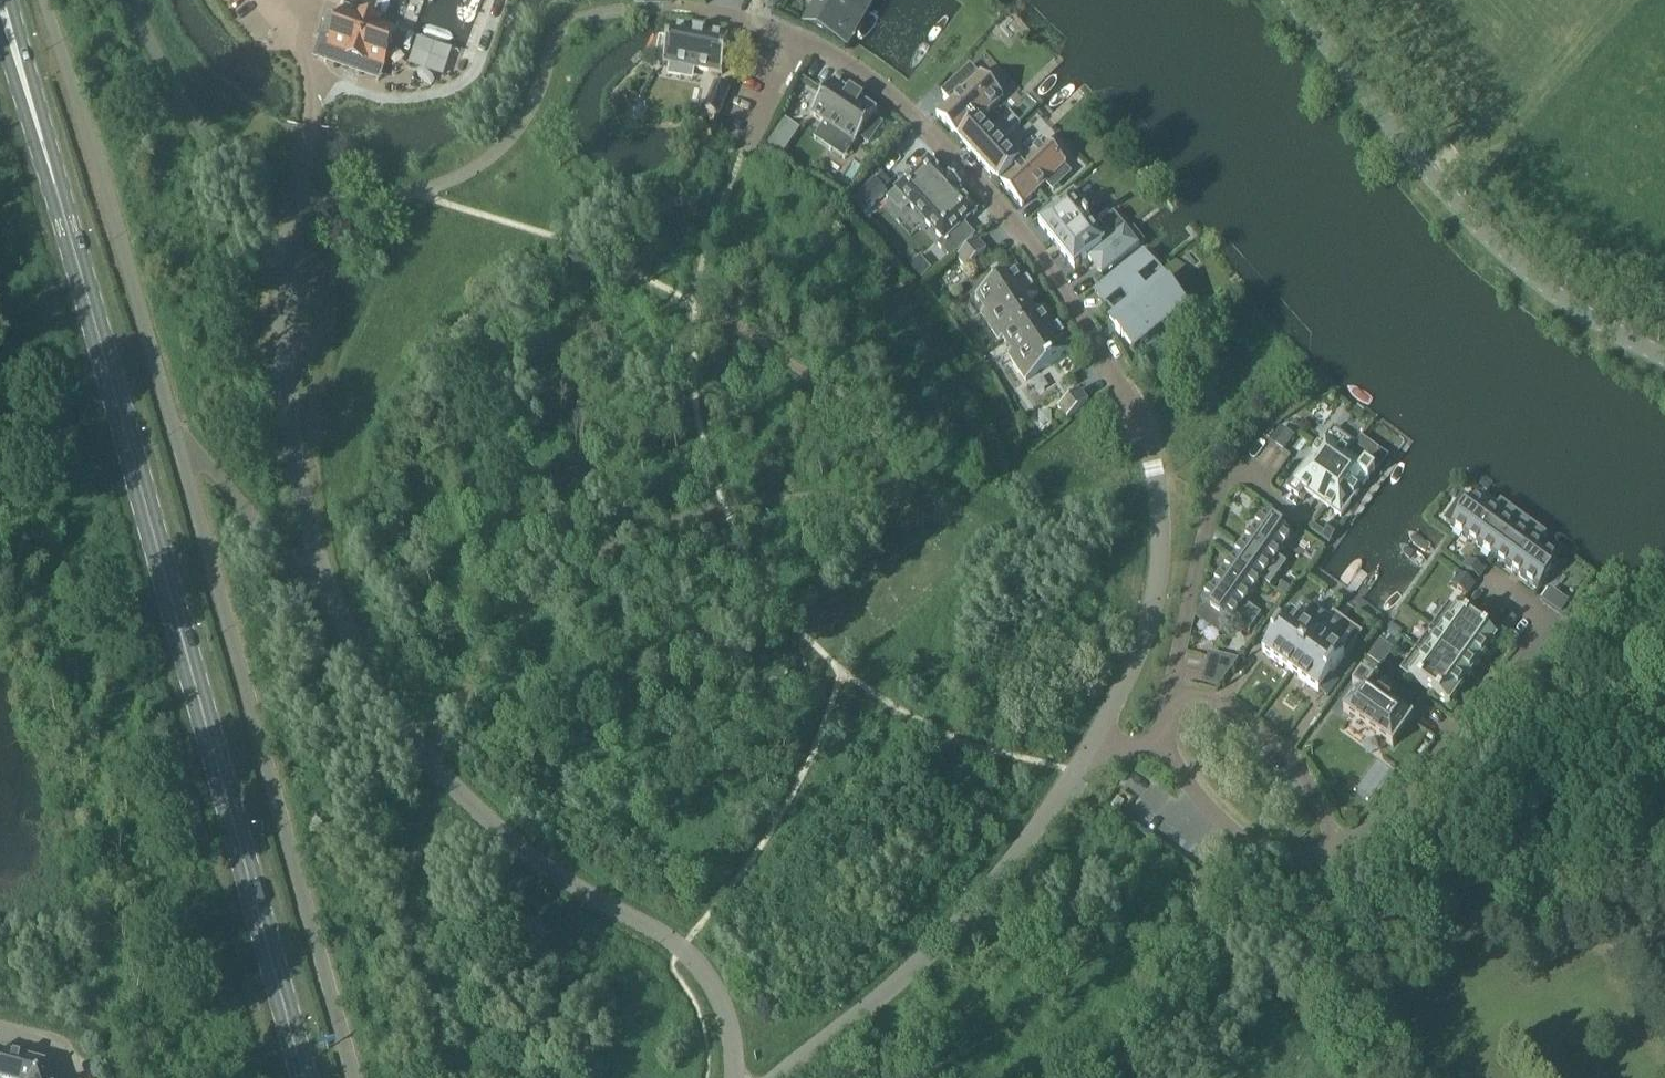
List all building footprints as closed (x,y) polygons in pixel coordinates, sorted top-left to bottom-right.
[(835,44),(859,0),(816,0),(802,25),(835,44)] [(394,39),(339,20),(326,60),(361,72),(365,61),(384,68),(394,39)] [(693,33),(670,28),(663,65),(722,76),(728,39),(706,35),(706,34),(693,32),(693,33)] [(1021,208),(1066,166),(1044,143),(1019,165),(979,122),(1003,99),(981,75),(936,117),(959,142),(958,142),(998,185),(999,184),(1021,208)] [(718,77),(704,112),(718,118),(733,83),(718,77)] [(833,84),(811,117),(855,146),(860,139),(869,145),(881,126),(872,121),(877,113),(861,103),(863,101),(850,92),(848,94),(833,84)] [(799,132),(785,122),(768,147),(782,156),(799,132)] [(946,180),(928,161),(895,191),(944,244),(976,213),(958,194),(961,191),(949,177),(946,180)] [(863,215),(886,194),(874,181),(851,202),(863,215)] [(1087,210),(1073,192),(1052,208),(1055,212),(1038,225),(1074,270),(1087,260),(1101,278),(1139,248),(1127,234),(1114,244),(1100,226),(1093,231),(1081,215),(1087,210)] [(977,242),(956,260),(966,271),(986,252),(977,242)] [(1143,255),(1095,294),(1105,307),(1121,294),(1131,307),(1118,316),(1119,317),(1115,319),(1121,326),(1115,331),(1122,339),(1124,338),(1133,350),(1147,339),(1148,341),(1169,324),(1164,317),(1181,304),(1175,297),(1176,296),(1170,288),(1169,288),(1163,282),(1146,295),(1136,283),(1153,269),(1143,255)] [(1019,269),(975,299),(984,312),(977,316),(996,343),(1035,316),(1027,304),(1037,297),(1019,269)] [(1046,309),(998,342),(1007,356),(1005,357),(1022,384),(1069,353),(1064,346),(1068,343),(1046,309)] [(1088,403),(1079,392),(1058,409),(1067,420),(1088,403)] [(1285,432),(1279,428),(1268,443),(1275,448),(1285,432)] [(1315,501),(1355,447),(1340,436),(1334,444),(1324,438),(1286,491),(1297,498),(1302,492),(1315,501)] [(1370,458),(1355,447),(1316,501),(1340,519),(1366,482),(1367,482),(1374,472),(1364,465),(1370,458)] [(1494,560),(1523,520),(1500,503),(1492,515),(1471,499),(1450,528),(1494,560)] [(1306,512),(1293,502),(1288,508),(1300,518),(1306,512)] [(1292,538),(1264,517),(1232,561),(1269,588),(1285,565),(1277,559),(1292,538)] [(1545,536),(1523,520),(1494,560),(1538,591),(1558,563),(1537,547),(1545,536)] [(1261,582),(1232,561),(1200,605),(1229,626),(1232,621),(1249,633),(1260,617),(1244,606),(1261,582)] [(1484,572),(1476,566),(1470,574),(1478,580),(1484,572)] [(1474,586),(1466,580),(1459,591),(1467,597),(1474,586)] [(1293,586),(1285,581),(1277,592),(1285,598),(1293,586)] [(1547,589),(1539,600),(1558,615),(1567,603),(1547,589)] [(1448,606),(1432,628),(1481,664),(1497,642),(1448,606)] [(1290,674),(1328,621),(1313,610),(1301,627),(1288,618),(1287,619),(1279,614),(1263,636),(1271,642),(1262,654),(1290,674)] [(1344,632),(1328,621),(1290,674),(1318,694),(1319,692),(1327,698),(1338,683),(1330,677),(1344,658),(1332,649),(1344,632)] [(1393,621),(1387,629),(1402,640),(1408,631),(1393,621)] [(1432,628),(1416,650),(1465,686),(1481,664),(1432,628)] [(1387,629),(1381,637),(1396,648),(1402,640),(1387,629)] [(1465,686),(1416,650),(1400,672),(1450,708),(1465,686)] [(1373,687),(1361,679),(1352,692),(1356,694),(1343,712),(1392,747),(1412,720),(1371,690),(1373,687)] [(1117,799),(1111,808),(1119,813),(1124,805),(1117,799)] [(43,1069),(43,1068),(0,1057),(0,1077),(34,1077),(43,1069)] [(43,1069),(34,1077),(46,1077),(43,1069)]
